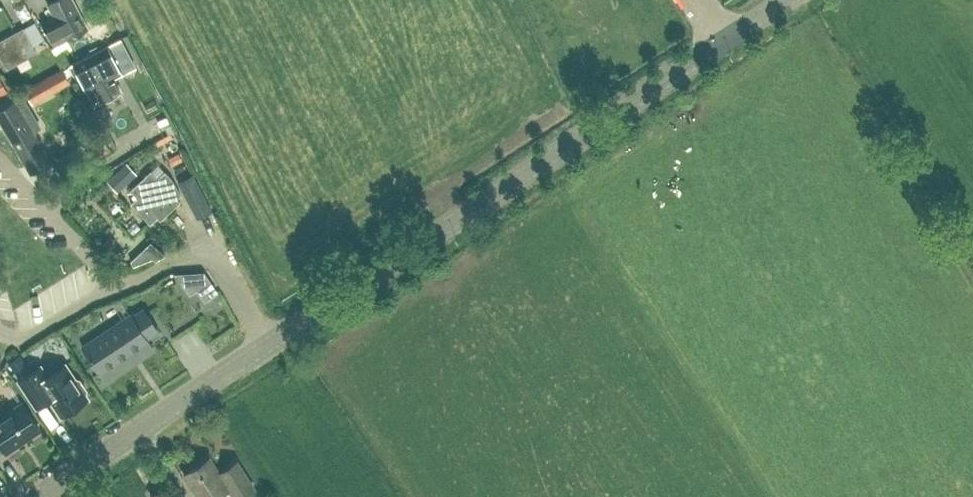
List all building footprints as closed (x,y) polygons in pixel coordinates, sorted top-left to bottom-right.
[(86,27),(72,0),(54,0),(48,3),(53,14),(42,19),(53,46),(59,43),(66,39),(65,38),(86,27)] [(33,51),(21,29),(0,40),(0,58),(4,66),(33,51)] [(106,43),(67,64),(79,86),(82,84),(92,102),(98,98),(99,100),(120,90),(113,77),(119,74),(121,69),(114,57),(125,50),(118,37),(107,44),(106,43)] [(60,65),(70,61),(64,50),(55,54),(60,65)] [(31,104),(69,81),(61,67),(24,88),(31,104)] [(46,158),(30,131),(39,125),(22,96),(0,109),(0,117),(30,167),(46,158)] [(110,116),(104,105),(95,110),(101,121),(110,116)] [(173,165),(184,160),(180,152),(170,157),(173,165)] [(109,175),(118,186),(135,170),(125,160),(109,175)] [(157,177),(150,170),(130,189),(137,196),(130,202),(149,222),(157,216),(160,219),(179,200),(176,197),(180,194),(173,179),(164,170),(157,177)] [(177,180),(188,202),(203,194),(192,173),(177,180)] [(205,269),(176,270),(190,292),(198,287),(206,299),(219,290),(205,269)] [(157,329),(143,307),(131,315),(129,313),(81,345),(99,372),(103,370),(107,371),(114,367),(114,362),(148,340),(145,337),(157,329)] [(73,377),(64,363),(46,375),(39,365),(18,380),(35,406),(48,397),(60,414),(86,397),(84,393),(85,389),(78,378),(73,377)] [(5,451),(38,429),(20,402),(0,415),(0,444),(5,451)] [(187,483),(196,496),(235,496),(214,465),(187,483)]
